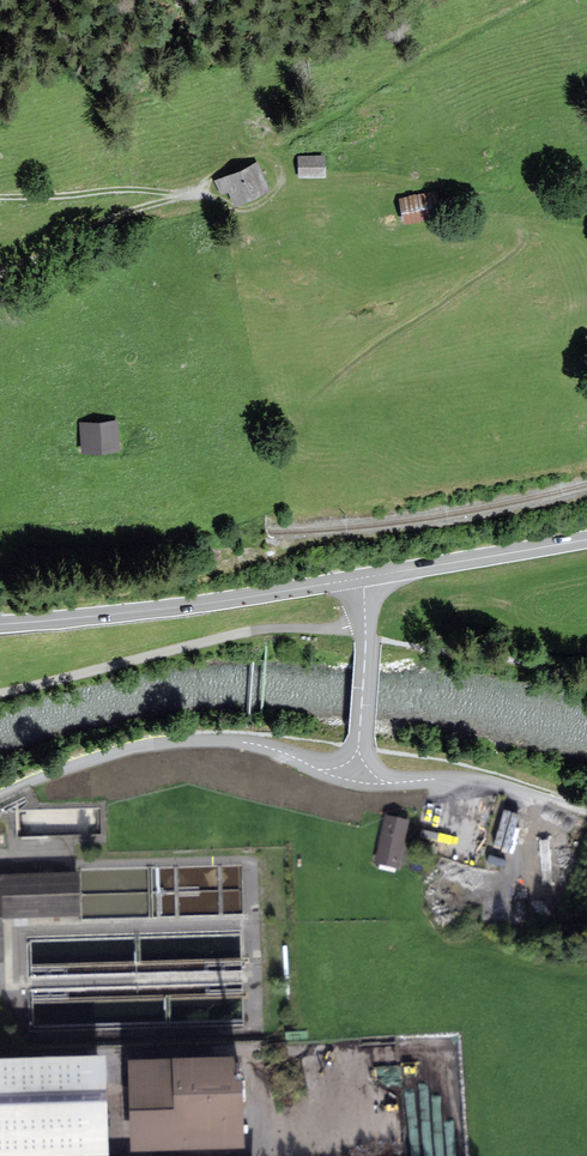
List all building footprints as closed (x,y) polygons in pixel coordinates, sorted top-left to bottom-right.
[(322,154),(296,154),(296,174),(322,173),(322,154)] [(253,165),(216,179),(221,190),(228,188),(231,196),(261,184),(253,165)] [(438,214),(434,192),(404,197),(408,220),(438,214)] [(116,445),(114,423),(81,425),(82,447),(116,445)] [(397,866),(407,822),(387,817),(377,861),(397,866)] [(78,914),(77,876),(0,879),(0,916),(78,914)] [(86,1136),(100,1085),(100,1066),(95,1062),(9,1065),(9,1075),(0,1075),(0,1138),(86,1136)] [(134,1072),(136,1142),(238,1139),(236,1069),(134,1072)]
